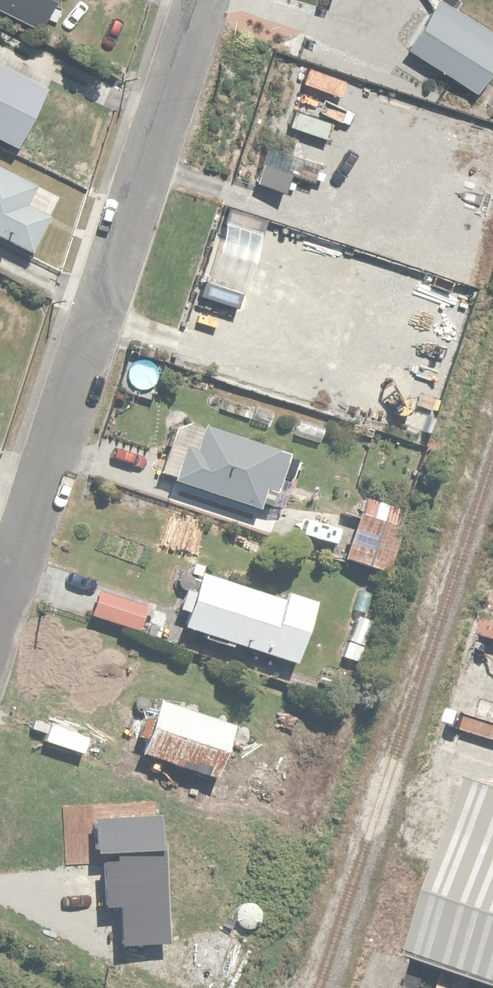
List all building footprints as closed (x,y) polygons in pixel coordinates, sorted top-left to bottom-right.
[(34,27),(46,0),(0,0),(0,12),(34,27)] [(0,70),(0,135),(6,138),(30,84),(0,70)] [(0,175),(0,236),(5,238),(28,188),(0,175)] [(266,452),(175,427),(160,481),(251,506),(266,452)] [(358,565),(384,573),(398,529),(388,525),(395,505),(360,494),(342,549),(361,555),(358,565)] [(301,614),(193,578),(176,627),(284,664),(301,614)] [(140,606),(92,593),(85,616),(134,629),(140,606)] [(490,625),(480,622),(476,639),(492,643),(492,612),(490,625)] [(362,649),(341,641),(334,661),(355,668),(362,649)] [(223,726),(147,701),(131,750),(207,775),(223,726)] [(460,782),(405,954),(492,982),(492,793),(460,782)] [(409,968),(401,987),(422,987),(427,974),(409,968)]
